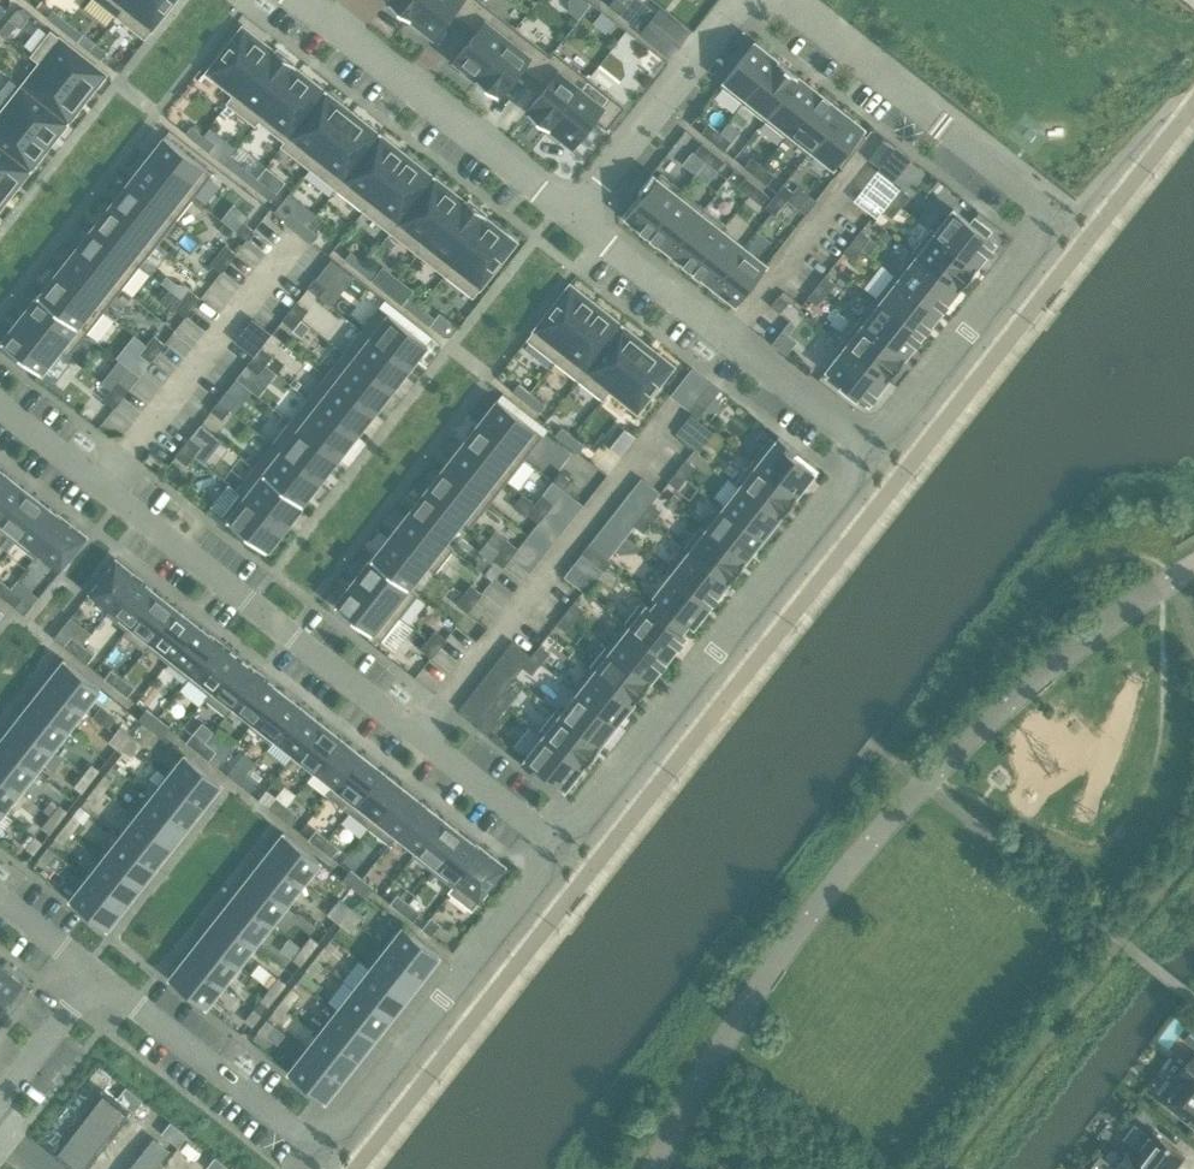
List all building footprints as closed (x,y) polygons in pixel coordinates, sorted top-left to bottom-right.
[(116,16),(129,0),(97,0),(116,16)] [(116,16),(145,38),(174,0),(129,0),(116,16)] [(387,1),(410,18),(424,0),(388,0),(387,1)] [(409,24),(420,32),(423,29),(432,36),(451,13),(463,23),(481,0),(424,0),(410,18),(412,20),(409,24)] [(453,60),(463,68),(460,71),(471,80),(474,76),(476,78),(516,27),(481,0),(463,23),(475,32),(453,60)] [(53,9),(47,17),(62,29),(68,21),(53,9)] [(0,29),(8,35),(16,24),(9,18),(0,29)] [(68,21),(62,29),(77,40),(83,33),(68,21)] [(243,25),(206,72),(233,93),(234,94),(271,47),(243,25)] [(516,27),(476,78),(498,96),(520,68),(533,77),(550,55),(549,54),(516,27)] [(51,29),(30,55),(39,62),(40,61),(87,98),(106,73),(51,29)] [(755,41),(720,85),(743,102),(777,58),(755,41)] [(95,43),(89,50),(100,59),(106,51),(95,43)] [(233,93),(226,102),(255,125),(259,120),(258,120),(298,69),(296,67),(297,66),(293,63),(294,61),(277,48),(276,49),(274,48),(273,49),(271,47),(234,94),(233,93)] [(545,87),(526,110),(549,128),(589,77),(553,49),(549,54),(550,55),(533,77),(545,87)] [(777,58),(743,102),(764,119),(799,75),(777,58)] [(40,61),(21,85),(68,122),(87,98),(40,61)] [(298,69),(258,120),(259,120),(284,140),(285,141),(326,89),(325,88),(324,89),(298,69)] [(799,75),(764,119),(786,136),(820,92),(799,75)] [(551,130),(548,133),(559,142),(562,138),(571,146),(593,118),(607,128),(625,106),(589,77),(549,128),(551,130)] [(21,85),(3,109),(49,145),(67,123),(68,124),(69,122),(68,122),(21,85)] [(284,140),(281,145),(309,167),(353,112),(326,91),(327,90),(326,89),(285,141),(284,140)] [(820,92),(786,136),(808,154),(812,149),(811,149),(842,109),(820,92)] [(32,170),(33,169),(31,168),(49,145),(3,109),(0,112),(0,145),(32,170)] [(842,109),(811,149),(812,149),(833,166),(837,162),(843,166),(857,148),(867,136),(861,132),(865,127),(842,109)] [(353,112),(309,167),(336,189),(381,132),(379,131),(378,132),(353,112)] [(708,123),(701,132),(712,141),(720,132),(708,123)] [(191,125),(185,133),(197,142),(203,134),(191,125)] [(867,136),(857,148),(869,157),(883,139),(872,130),(867,136)] [(381,132),(336,189),(363,210),(407,154),(381,134),(382,133),(381,132)] [(720,132),(712,141),(724,150),(731,141),(720,132)] [(214,143),(203,134),(197,142),(208,151),(214,143)] [(164,136),(146,159),(193,197),(212,173),(164,136)] [(883,139),(869,157),(881,167),(896,149),(883,139)] [(702,142),(695,152),(706,161),(713,151),(702,142)] [(12,193),(29,170),(31,171),(32,170),(0,145),(0,184),(12,193)] [(713,151),(706,161),(717,170),(725,160),(713,151)] [(407,154),(363,210),(390,231),(435,175),(434,174),(433,175),(407,154)] [(751,157),(744,166),(755,175),(763,165),(751,157)] [(146,159),(128,182),(175,220),(193,197),(146,159)] [(257,177),(242,165),(236,172),(251,184),(257,177)] [(763,165),(755,175),(767,184),(774,175),(763,165)] [(643,194),(626,216),(648,234),(683,190),(660,172),(657,177),(654,174),(652,173),(638,191),(640,192),(643,194)] [(435,175),(390,231),(418,253),(461,197),(435,177),(436,176),(435,175)] [(745,176),(738,186),(749,195),(757,185),(745,176)] [(268,186),(257,177),(251,184),(262,194),(268,186)] [(128,182),(110,205),(158,242),(175,220),(128,182)] [(783,183),(774,195),(784,202),(793,191),(783,183)] [(12,193),(0,184),(0,208),(12,193)] [(757,185),(749,195),(760,204),(768,194),(757,185)] [(900,187),(891,198),(901,206),(910,194),(900,187)] [(683,190),(648,234),(670,251),(704,207),(683,190)] [(774,195),(766,206),(775,213),(784,202),(774,195)] [(461,197),(418,253),(445,274),(489,219),(486,217),(487,216),(464,198),(463,199),(461,197)] [(891,198),(883,210),(892,217),(901,206),(891,198)] [(110,205),(92,227),(140,265),(158,242),(110,205)] [(704,207),(670,251),(691,268),(722,229),(723,229),(727,225),(704,207)] [(953,208),(934,232),(977,265),(995,241),(986,235),(990,230),(974,217),(971,222),(953,208)] [(292,213),(286,221),(301,233),(307,225),(292,213)] [(489,219),(445,274),(473,296),(516,241),(489,219)] [(243,221),(236,230),(247,239),(254,230),(243,221)] [(307,225),(301,233),(312,242),(318,234),(307,225)] [(92,227),(74,250),(122,288),(140,265),(92,227)] [(930,227),(912,251),(959,288),(976,265),(934,232),(935,231),(930,227)] [(722,229),(691,268),(713,285),(744,246),(722,229)] [(861,229),(852,241),(861,248),(870,237),(861,229)] [(852,241),(843,252),(852,259),(861,248),(852,241)] [(225,244),(218,253),(229,262),(237,252),(225,244)] [(744,246),(713,285),(735,303),(767,263),(744,246)] [(74,250),(56,273),(104,310),(122,288),(74,250)] [(351,251),(345,259),(360,270),(366,263),(351,251)] [(912,251),(894,274),(941,311),(959,288),(912,251)] [(218,253),(210,262),(222,271),(229,262),(218,253)] [(353,276),(330,257),(323,267),(346,286),(353,276)] [(366,263),(360,270),(371,279),(377,272),(366,263)] [(39,295),(39,296),(86,333),(104,310),(56,273),(39,295)] [(894,274),(876,296),(923,333),(941,311),(894,274)] [(825,275),(816,286),(826,293),(835,282),(825,275)] [(315,277),(307,287),(319,296),(326,286),(315,277)] [(570,283),(526,338),(555,361),(598,305),(570,283)] [(816,286),(807,297),(817,305),(826,293),(816,286)] [(190,289),(182,298),(193,307),(201,298),(190,289)] [(38,293),(19,317),(59,349),(68,357),(86,333),(39,296),(39,295),(38,293)] [(779,294),(771,305),(780,312),(789,301),(779,294)] [(876,296),(858,319),(905,356),(923,333),(876,296)] [(409,297),(403,304),(414,313),(420,306),(409,297)] [(186,317),(193,307),(182,298),(175,308),(186,317)] [(297,300),(290,310),(301,318),(308,309),(297,300)] [(598,305),(555,361),(578,380),(623,323),(622,322),(621,323),(598,305)] [(380,306),(361,329),(409,367),(427,343),(380,306)] [(420,306),(414,313),(429,325),(435,317),(420,306)] [(290,310),(282,319),(293,328),(301,318),(290,310)] [(19,317),(1,341),(15,352),(13,355),(25,364),(27,361),(41,372),(59,349),(19,317)] [(858,319),(839,342),(844,346),(845,345),(887,379),(905,356),(858,319)] [(623,323),(578,380),(603,399),(610,390),(609,389),(646,343),(623,325),(624,324),(623,323)] [(361,329),(343,352),(391,389),(409,367),(361,329)] [(154,334),(146,344),(158,353),(165,343),(154,334)] [(646,343),(609,389),(610,390),(637,412),(674,365),(646,343)] [(146,344),(139,353),(150,362),(158,353),(146,344)] [(261,345),(254,355),(265,364),(273,354),(261,345)] [(844,346),(826,369),(844,383),(840,388),(856,400),(860,395),(868,402),(887,379),(845,345),(844,346)] [(343,352),(325,375),(373,412),(391,389),(343,352)] [(254,355),(246,364),(258,373),(265,364),(254,355)] [(325,375),(307,397),(355,435),(373,412),(325,375)] [(118,379),(111,389),(122,398),(129,388),(118,379)] [(518,383),(513,391),(524,400),(530,392),(518,383)] [(111,389),(103,398),(114,407),(122,398),(111,389)] [(226,391),(218,400),(229,409),(237,400),(226,391)] [(530,392),(524,400),(539,411),(545,404),(530,392)] [(307,397),(290,420),(337,457),(355,435),(307,397)] [(497,398),(479,422),(524,458),(543,434),(497,398)] [(698,398),(689,409),(698,417),(707,405),(698,398)] [(218,400),(211,410),(222,418),(229,409),(218,400)] [(706,441),(713,432),(690,414),(677,432),(699,450),(706,441)] [(290,420),(272,443),(319,480),(337,457),(290,420)] [(479,422),(461,445),(506,481),(524,458),(479,422)] [(573,435),(562,427),(555,434),(567,443),(573,435)] [(713,432),(706,441),(715,448),(724,437),(715,429),(713,432)] [(584,444),(573,435),(567,443),(578,452),(584,444)] [(770,437),(752,459),(796,494),(814,471),(792,454),(796,449),(778,435),(775,440),(770,437)] [(190,436),(182,446),(194,455),(201,445),(190,436)] [(272,443),(254,465),(301,503),(302,502),(319,480),(272,443)] [(461,445),(443,467),(488,503),(506,481),(461,445)] [(182,446),(175,455),(186,464),(194,455),(182,446)] [(686,458),(677,470),(686,477),(695,466),(686,458)] [(752,459),(735,482),(739,485),(740,484),(779,515),(796,494),(752,459)] [(254,465),(235,489),(240,492),(240,491),(285,526),(303,503),(302,502),(301,503),(254,465)] [(443,467),(425,490),(462,519),(461,520),(470,527),(488,503),(443,467)] [(677,470),(668,481),(678,488),(686,477),(677,470)] [(24,487),(4,471),(0,475),(0,517),(24,487)] [(560,471),(552,480),(564,489),(571,479),(560,471)] [(652,502),(659,492),(641,477),(589,543),(599,551),(608,558),(634,524),(643,513),(652,502)] [(517,547),(510,557),(528,572),(582,504),(564,489),(552,480),(542,493),(553,502),(546,512),(538,521),(517,547)] [(724,505),(723,506),(762,537),(779,515),(740,484),(724,505)] [(0,517),(0,529),(15,541),(45,503),(24,487),(0,517)] [(425,490),(407,513),(444,541),(445,540),(461,520),(462,519),(425,490)] [(240,492),(222,515),(240,530),(238,532),(250,542),(252,539),(266,550),(285,526),(240,491),(240,492)] [(542,493),(535,503),(546,512),(553,502),(542,493)] [(719,501),(701,524),(745,559),(762,537),(723,506),(724,505),(719,501)] [(652,502),(643,513),(652,521),(661,509),(652,502)] [(45,503),(15,541),(36,558),(40,553),(39,552),(65,519),(45,503)] [(535,503),(527,512),(538,521),(546,512),(535,503)] [(407,513),(389,535),(426,564),(425,565),(434,572),(454,548),(445,540),(444,541),(407,513)] [(643,513),(634,524),(643,532),(652,521),(643,513)] [(65,519),(39,552),(40,553),(60,569),(87,536),(65,519)] [(701,524),(684,546),(728,580),(745,559),(701,524)] [(372,557),(372,558),(408,587),(409,586),(425,565),(426,564),(389,535),(372,557)] [(506,539),(499,548),(510,557),(517,547),(506,539)] [(589,543),(581,552),(592,561),(599,551),(589,543)] [(684,546),(666,568),(671,572),(671,571),(711,602),(728,580),(684,546)] [(499,548),(491,557),(503,566),(510,557),(499,548)] [(599,551),(592,561),(604,570),(611,561),(608,558),(599,551)] [(371,556),(353,580),(399,617),(418,593),(409,586),(408,587),(372,558),(372,557),(371,556)] [(115,558),(89,592),(110,608),(111,609),(137,575),(115,558)] [(671,572),(654,593),(659,597),(654,602),(685,626),(689,620),(694,624),(711,602),(671,571),(671,572)] [(110,608),(106,612),(126,629),(130,624),(131,625),(157,591),(137,575),(111,609),(110,608)] [(3,598),(11,587),(0,579),(0,595),(3,598)] [(353,580),(334,604),(347,614),(344,616),(356,626),(359,623),(381,640),(399,617),(353,580)] [(471,584),(463,593),(474,602),(482,593),(471,584)] [(11,587),(3,598),(11,604),(14,607),(22,596),(11,587)] [(126,629),(123,633),(145,651),(149,646),(152,642),(151,641),(178,607),(157,591),(131,625),(130,624),(126,629)] [(463,593),(456,603),(467,612),(474,602),(463,593)] [(574,600),(565,612),(574,619),(583,608),(574,600)] [(641,600),(623,623),(667,658),(685,635),(681,631),(685,626),(654,602),(650,607),(641,600)] [(152,642),(149,646),(168,662),(198,623),(178,607),(151,641),(152,642)] [(565,612),(556,623),(565,631),(574,619),(565,612)] [(198,623),(168,662),(188,678),(219,639),(198,623)] [(623,623),(606,644),(650,679),(667,658),(623,623)] [(435,629),(427,639),(439,648),(446,638),(435,629)] [(71,635),(63,645),(66,648),(75,654),(83,644),(71,635)] [(219,639),(188,678),(208,693),(211,688),(212,689),(239,655),(219,639)] [(427,639),(420,648),(431,657),(439,648),(427,639)] [(522,666),(531,655),(513,640),(457,709),(475,724),(488,709),(497,698),(506,686),(522,666)] [(83,644),(75,654),(86,663),(94,653),(83,644)] [(540,644),(531,655),(540,662),(549,651),(540,644)] [(606,644),(589,666),(633,701),(650,679),(606,644)] [(208,693),(204,697),(227,715),(234,706),(233,705),(259,672),(239,655),(212,689),(211,688),(208,693)] [(531,655),(522,666),(532,674),(540,662),(531,655)] [(64,659),(47,680),(83,708),(100,687),(64,659)] [(589,666),(572,688),(576,692),(577,691),(616,722),(633,701),(589,666)] [(111,668),(104,678),(115,686),(123,677),(111,668)] [(259,672),(233,705),(234,706),(252,721),(253,721),(280,688),(259,672)] [(123,677),(115,686),(127,695),(134,686),(123,677)] [(47,680),(31,701),(67,729),(83,708),(47,680)] [(506,686),(497,698),(507,705),(515,694),(506,686)] [(252,721),(249,725),(271,743),(274,738),(300,704),(280,688),(253,721),(252,721)] [(561,712),(560,713),(599,744),(616,722),(577,691),(561,712)] [(497,698),(488,709),(498,717),(507,705),(497,698)] [(31,701),(15,721),(51,749),(67,729),(31,701)] [(300,704),(274,738),(294,754),(320,720),(300,704)] [(146,708),(139,718),(142,720),(150,727),(157,717),(146,708)] [(556,708),(538,731),(542,735),(543,734),(582,765),(599,744),(560,713),(561,712),(556,708)] [(157,717),(150,727),(153,729),(161,735),(169,726),(157,717)] [(320,720),(294,754),(314,770),(341,736),(320,720)] [(0,740),(0,742),(35,770),(51,749),(15,721),(0,740)] [(120,725),(114,733),(125,742),(132,734),(120,725)] [(193,732),(186,742),(197,751),(204,741),(193,732)] [(114,733),(107,741),(116,747),(119,750),(125,742),(114,733)] [(132,734),(125,742),(137,751),(143,743),(132,734)] [(542,735),(521,762),(537,774),(541,769),(565,788),(582,765),(543,734),(542,735)] [(341,736),(314,770),(334,785),(335,786),(361,752),(341,736)] [(204,741),(197,751),(208,760),(216,750),(204,741)] [(19,790),(35,770),(0,742),(0,775),(19,790)] [(125,742),(119,750),(122,752),(131,759),(137,751),(125,742)] [(334,785),(327,794),(348,811),(382,768),(361,752),(335,786),(334,785)] [(184,754),(167,775),(203,803),(220,782),(184,754)] [(91,763),(83,774),(90,780),(99,769),(91,763)] [(234,764),(226,774),(230,777),(238,783),(246,773),(234,764)] [(382,768),(348,811),(368,827),(402,784),(382,768)] [(246,773),(238,783),(248,791),(249,792),(257,782),(246,773)] [(83,774),(74,786),(81,792),(90,780),(83,774)] [(105,774),(96,785),(104,791),(112,780),(105,774)] [(3,811),(19,790),(0,775),(0,808),(3,811)] [(167,775),(151,795),(187,824),(203,803),(167,775)] [(402,784),(368,827),(390,844),(397,835),(396,834),(423,800),(402,784)] [(96,785),(87,796),(95,802),(104,791),(96,785)] [(151,795),(135,816),(171,844),(187,824),(151,795)] [(275,796),(267,806),(268,807),(279,815),(287,805),(275,796)] [(423,800),(396,834),(397,835),(415,849),(416,850),(443,816),(423,800)] [(59,804),(50,815),(58,821),(67,810),(59,804)] [(287,805),(279,815),(286,821),(290,824),(298,814),(287,805)] [(50,815),(42,826),(49,832),(58,821),(50,815)] [(72,815),(64,826),(71,832),(80,820),(72,815)] [(135,816),(119,836),(155,865),(171,844),(135,816)] [(415,849),(412,854),(433,871),(463,832),(443,816),(416,850),(415,849)] [(64,826),(55,837),(63,843),(71,832),(64,826)] [(315,829),(308,838),(319,847),(327,838),(315,829)] [(283,832),(266,853),(302,882),(319,860),(283,832)] [(463,832),(433,871),(453,886),(456,882),(457,882),(484,848),(463,832)] [(34,836),(26,847),(33,853),(42,842),(34,836)] [(119,836),(103,857),(139,885),(155,865),(119,836)] [(327,838),(319,847),(331,856),(338,847),(327,838)] [(48,846),(39,857),(47,863),(55,852),(48,846)] [(453,886),(449,891),(472,908),(505,865),(484,848),(457,882),(456,882),(453,886)] [(266,853),(250,874),(286,902),(302,882),(266,853)] [(103,857),(87,877),(123,905),(139,885),(103,857)] [(350,869),(343,878),(350,884),(354,887),(361,878),(350,869)] [(250,874),(234,894),(270,922),(286,902),(250,874)] [(87,877),(70,898),(106,927),(123,905),(87,877)] [(361,878),(354,887),(361,893),(365,896),(373,887),(361,878)] [(397,893),(390,903),(401,912),(408,902),(397,893)] [(234,894),(218,914),(254,943),(270,922),(234,894)] [(339,897),(333,905),(344,914),(350,906),(339,897)] [(408,902),(401,912),(412,921),(420,911),(408,902)] [(333,905),(326,913),(335,920),(338,922),(344,914),(333,905)] [(350,906),(344,914),(356,924),(362,916),(350,906)] [(218,914),(202,935),(238,963),(254,943),(218,914)] [(344,914),(338,922),(341,925),(349,931),(356,924),(344,914)] [(430,916),(422,928),(431,935),(440,924),(430,916)] [(403,926),(386,947),(422,976),(439,954),(403,926)] [(202,935),(186,955),(222,984),(238,963),(202,935)] [(310,936),(302,947),(309,953),(318,942),(310,936)] [(324,946),(315,958),(322,963),(331,952),(324,946)] [(302,947),(293,958),(300,964),(309,953),(302,947)] [(386,947),(370,968),(406,996),(422,976),(386,947)] [(186,955),(169,977),(205,1005),(222,984),(186,955)] [(315,958),(306,969),(314,975),(322,963),(315,958)] [(2,1004),(5,1006),(13,996),(10,994),(21,981),(0,964),(0,1007),(2,1004)] [(370,968),(354,988),(390,1016),(406,996),(370,968)] [(278,977),(269,988),(277,994),(286,983),(278,977)] [(291,987),(283,998),(290,1004),(299,993),(291,987)] [(269,988),(261,999),(268,1005),(277,994),(269,988)] [(354,988),(338,1009),(373,1037),(390,1016),(354,988)] [(283,998),(274,1009),(281,1015),(290,1004),(283,998)] [(253,1008),(245,1019),(252,1025),(261,1014),(253,1008)] [(338,1009),(321,1029),(357,1057),(373,1037),(338,1009)] [(267,1019),(258,1030),(265,1036),(274,1024),(267,1019)] [(321,1029),(305,1049),(341,1078),(357,1057),(321,1029)] [(305,1049),(289,1071),(321,1096),(324,1099),(333,1089),(341,1078),(305,1049)] [(1181,1077),(1163,1100),(1193,1125),(1193,1053),(1178,1074),(1181,1077)] [(126,1086),(117,1097),(134,1111),(143,1099),(126,1086)] [(170,1121),(161,1132),(178,1146),(187,1134),(170,1121)] [(1129,1149),(1114,1167),(1117,1168),(1170,1168),(1183,1153),(1152,1129),(1134,1153),(1129,1149)] [(206,1167),(208,1168),(231,1168),(214,1156),(206,1167)]
